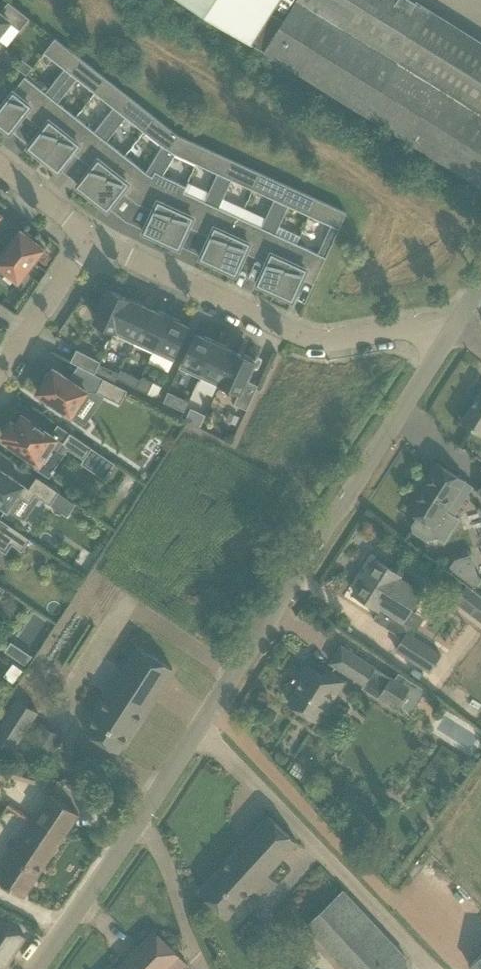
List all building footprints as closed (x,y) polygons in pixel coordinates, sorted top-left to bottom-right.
[(480,186),(480,43),(411,0),(182,0),(480,186)] [(10,22),(20,30),(30,18),(9,1),(0,12),(0,34),(10,22)] [(25,76),(0,108),(0,127),(4,130),(6,128),(10,131),(24,113),(34,121),(82,59),(55,38),(44,52),(65,69),(46,93),(25,76)] [(27,75),(33,67),(23,59),(16,67),(27,75)] [(82,59),(34,121),(43,128),(29,146),(32,149),(31,151),(42,160),(76,117),(58,102),(77,78),(95,93),(107,79),(82,59)] [(95,131),(76,117),(42,160),(53,169),(55,167),(59,170),(73,152),(83,159),(131,98),(107,79),(95,93),(114,107),(95,131)] [(131,98),(83,159),(92,167),(77,185),(81,188),(80,190),(91,199),(125,156),(107,141),(126,117),(144,132),(156,117),(131,98)] [(146,172),(125,156),(91,199),(102,208),(104,206),(108,209),(122,191),(137,202),(178,135),(156,117),(144,132),(162,146),(146,172)] [(178,135),(137,202),(154,210),(144,231),(149,233),(148,235),(161,241),(186,186),(162,175),(176,154),(196,163),(204,147),(178,135)] [(186,186),(161,241),(174,247),(175,245),(179,247),(189,226),(200,231),(232,160),(204,147),(196,163),(218,173),(205,201),(184,192),(187,186),(186,186)] [(261,173),(232,160),(200,231),(211,236),(201,257),(205,259),(204,261),(217,267),(240,217),(219,208),(232,180),(253,189),(261,173)] [(262,227),(240,217),(217,267),(230,273),(231,271),(236,273),(246,252),(256,257),(289,186),(261,173),(253,189),(275,199),(262,227)] [(289,186),(256,257),(267,262),(258,283),(262,285),(261,287),(274,293),(297,243),(276,234),(289,206),(310,215),(317,199),(289,186)] [(297,243),(274,293),(287,299),(288,297),(293,299),(302,278),(314,283),(346,213),(317,199),(310,215),(331,225),(319,253),(297,243)] [(34,241),(34,237),(26,231),(22,231),(21,231),(0,257),(0,266),(19,280),(44,248),(34,241)] [(113,333),(130,297),(129,299),(109,290),(107,295),(104,294),(98,306),(101,307),(95,320),(115,329),(113,333)] [(142,303),(130,297),(113,333),(133,342),(149,308),(141,305),(142,303)] [(149,308),(133,342),(153,351),(170,315),(157,309),(156,312),(149,308)] [(182,321),(170,315),(153,351),(173,361),(189,327),(181,323),(182,321)] [(200,377),(216,341),(204,335),(203,337),(195,334),(179,368),(200,377)] [(228,346),(216,341),(200,377),(219,386),(235,352),(227,349),(228,346)] [(71,361),(95,373),(100,364),(101,361),(77,349),(71,361)] [(242,356),(235,352),(219,386),(220,386),(222,383),(240,391),(234,404),(247,409),(258,385),(247,380),(256,359),(243,353),(242,356)] [(100,364),(95,373),(104,378),(114,384),(117,378),(119,373),(100,364)] [(54,368),(53,369),(49,370),(43,378),(44,382),(38,392),(71,415),(87,391),(54,368)] [(136,388),(140,379),(121,369),(119,373),(117,378),(136,388)] [(136,388),(147,393),(153,382),(142,376),(140,379),(136,388)] [(104,378),(97,392),(120,404),(128,390),(114,384),(104,378)] [(479,394),(462,420),(480,432),(480,395),(479,394)] [(179,396),(175,407),(184,411),(188,400),(179,396)] [(191,408),(186,420),(200,426),(206,415),(191,408)] [(230,412),(226,420),(235,425),(239,417),(230,412)] [(12,421),(3,435),(7,438),(5,440),(38,463),(35,467),(50,478),(53,473),(54,473),(56,470),(54,469),(63,456),(68,449),(84,460),(94,467),(102,455),(92,448),(70,433),(63,443),(51,434),(23,415),(16,424),(12,421)] [(465,481),(453,473),(436,463),(406,508),(418,516),(412,526),(413,532),(426,540),(437,538),(444,543),(460,518),(447,510),(465,481)] [(8,509),(18,494),(30,502),(35,494),(50,504),(67,516),(75,504),(58,493),(59,492),(37,477),(29,488),(0,469),(0,504),(8,509)] [(6,553),(12,544),(22,551),(30,539),(1,519),(0,521),(0,549),(6,553)] [(480,579),(480,578),(478,576),(471,554),(455,559),(449,567),(475,587),(480,579)] [(374,562),(354,593),(374,606),(379,609),(373,619),(383,625),(391,613),(404,621),(412,609),(413,607),(416,607),(421,600),(420,597),(421,595),(399,581),(400,578),(391,572),(374,562)] [(456,601),(480,621),(480,599),(466,587),(456,601)] [(397,649),(429,670),(440,654),(407,633),(397,649)] [(173,669),(139,647),(85,731),(119,753),(154,699),(152,697),(158,688),(160,689),(173,669)] [(341,647),(331,663),(364,685),(374,668),(345,649),(341,647)] [(21,648),(14,658),(25,665),(32,655),(21,648)] [(319,723),(345,683),(326,670),(323,675),(308,666),(301,677),(304,679),(288,703),(319,723)] [(391,679),(382,693),(398,703),(396,706),(395,708),(409,718),(427,690),(399,672),(394,680),(391,679)] [(20,698),(0,730),(0,741),(15,751),(41,711),(20,698)] [(47,767),(64,737),(37,722),(21,753),(47,767)] [(24,776),(22,785),(34,788),(37,779),(24,776)] [(56,798),(51,795),(0,871),(0,881),(23,897),(79,813),(56,798)] [(224,865),(200,891),(215,905),(228,917),(253,890),(267,874),(297,842),(284,829),(269,816),(224,865)] [(344,891),(308,924),(350,968),(408,968),(405,956),(344,891)] [(12,959),(26,937),(3,922),(0,921),(0,952),(12,959)] [(188,965),(153,931),(117,968),(183,968),(188,965)] [(12,959),(0,952),(0,968),(5,968),(12,959)] [(472,968),(480,968),(480,954),(469,966),(472,968)]
